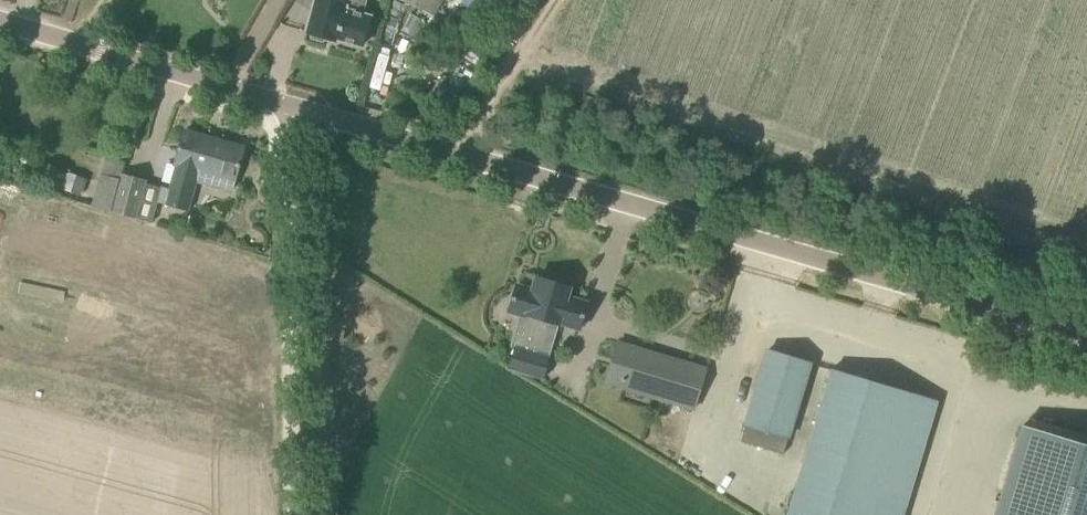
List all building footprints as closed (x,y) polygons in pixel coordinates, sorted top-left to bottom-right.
[(329,1),(327,0),(316,0),(307,32),(367,49),(376,15),(366,12),(369,0),(330,0),(329,1)] [(433,16),(443,0),(405,0),(433,16)] [(182,147),(170,190),(165,205),(189,212),(193,197),(197,183),(232,193),(245,147),(185,130),(180,147),(182,147)] [(121,176),(112,210),(137,217),(144,188),(146,183),(147,179),(122,172),(121,176)] [(68,173),(64,187),(80,192),(84,177),(68,173)] [(515,348),(518,349),(544,355),(554,322),(560,323),(581,329),(589,302),(569,296),(572,286),(569,286),(567,281),(557,278),(554,281),(537,276),(533,290),(517,285),(509,310),(521,313),(512,347),(515,348)] [(695,408),(707,368),(616,341),(604,381),(695,408)] [(553,358),(518,349),(513,369),(547,378),(553,358)] [(784,454),(811,363),(769,350),(742,441),(784,454)] [(939,400),(833,369),(789,514),(904,514),(939,400)] [(1024,426),(998,514),(1086,514),(1086,445),(1024,426)]
